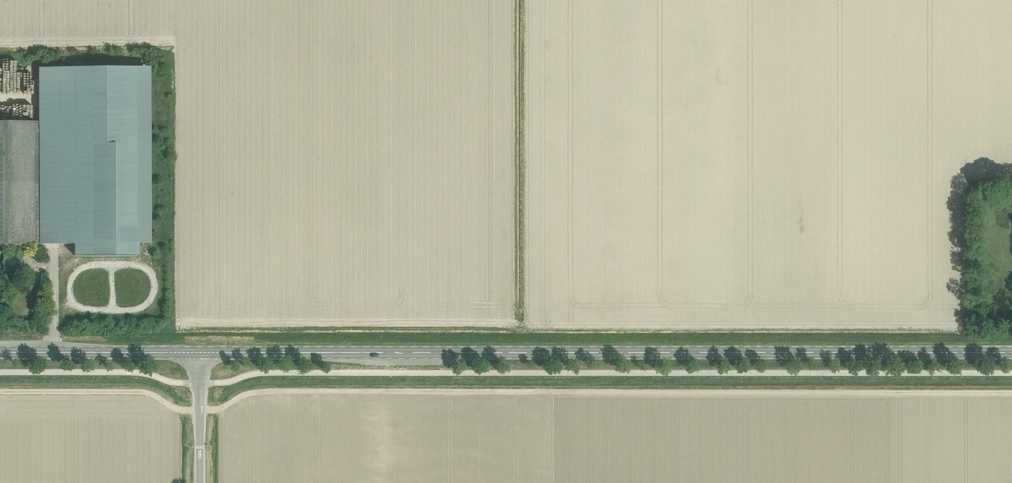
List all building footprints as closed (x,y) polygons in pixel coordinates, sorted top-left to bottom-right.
[(40,124),(36,124),(36,245),(74,245),(74,257),(137,257),(137,68),(40,68),(40,124)] [(29,113),(29,100),(0,100),(0,112),(29,113)] [(36,245),(36,124),(0,124),(0,245),(36,245)]
